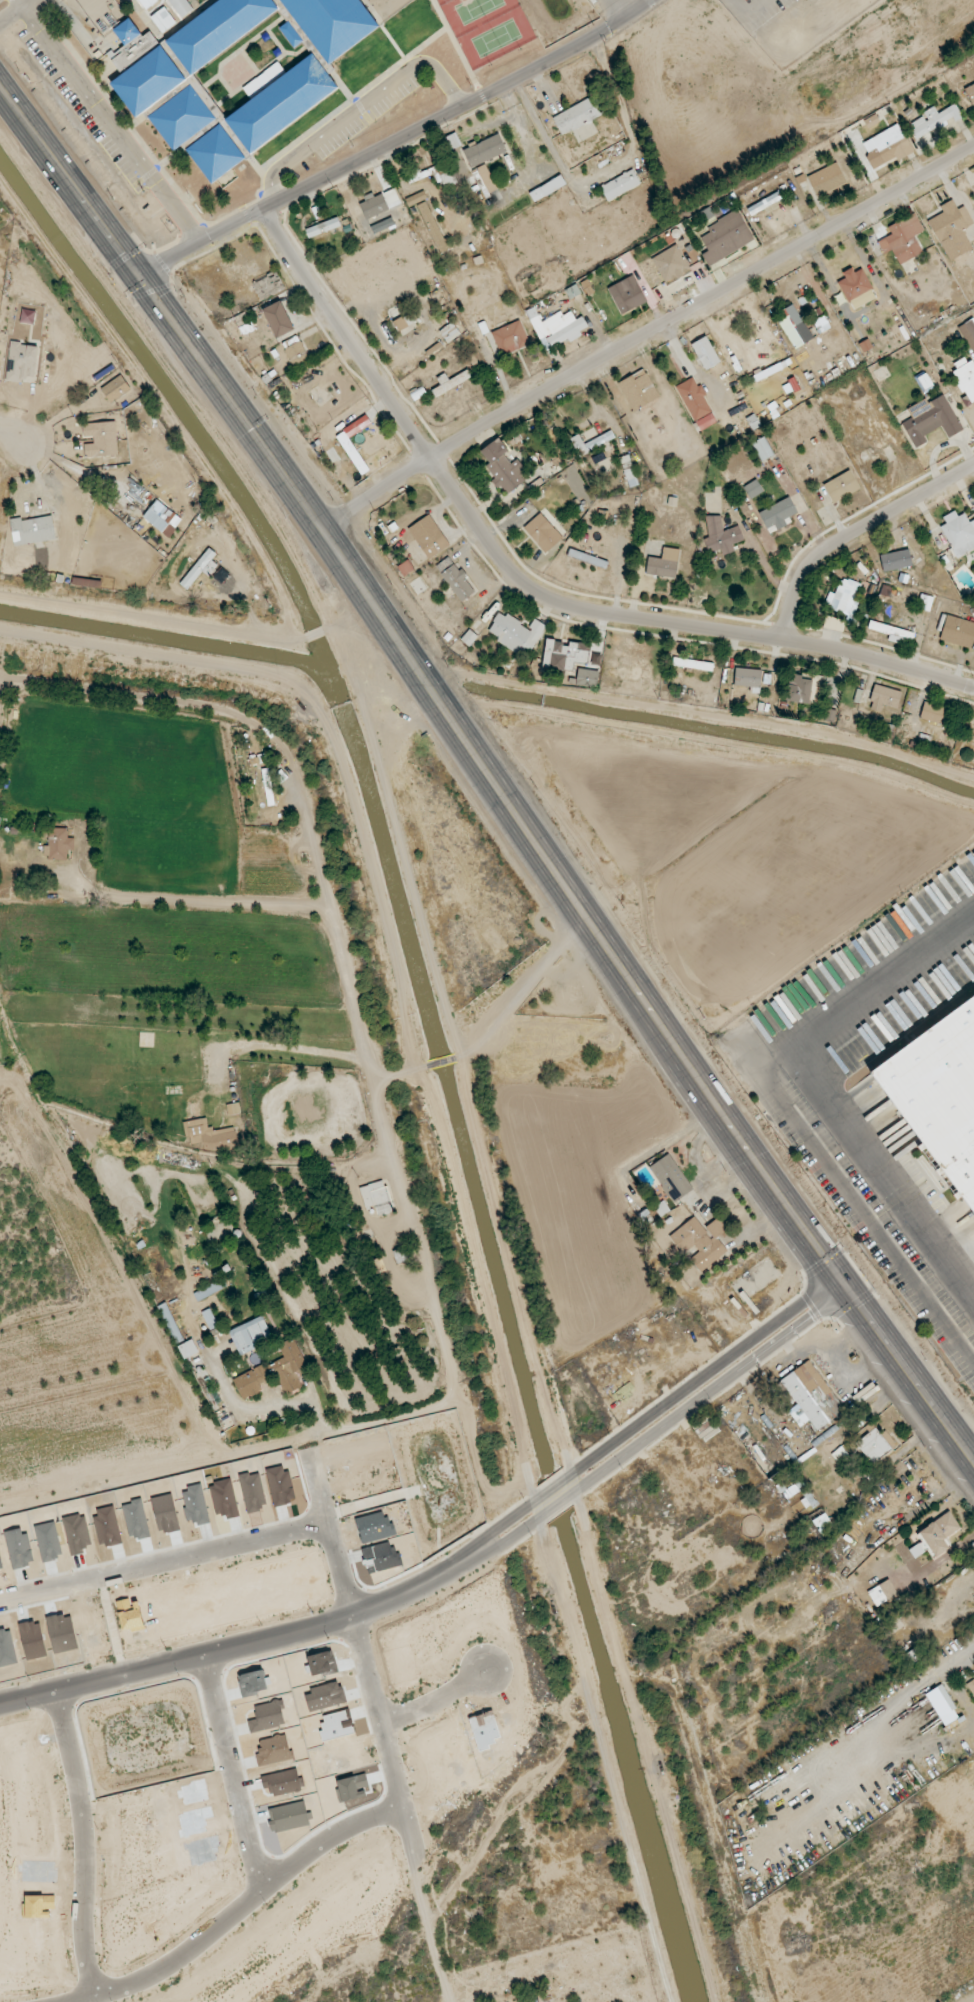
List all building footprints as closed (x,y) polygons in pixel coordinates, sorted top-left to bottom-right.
[(146,10),(158,2),(156,0),(138,0),(146,10)] [(190,75),(280,11),(272,0),(221,0),(165,39),(190,75)] [(187,0),(168,0),(182,18),(193,9),(187,0)] [(287,6),(328,64),(379,29),(359,0),(295,0),(287,6)] [(162,32),(175,22),(164,7),(150,18),(162,32)] [(187,81),(150,30),(136,39),(131,32),(126,35),(132,43),(110,58),(122,75),(111,83),(135,117),(187,81)] [(249,153),(339,90),(314,53),(286,73),(278,62),(243,87),(252,101),(225,119),(249,153)] [(973,102),(973,83),(964,87),(970,104),(973,102)] [(552,117),(562,137),(588,124),(592,132),(586,135),(588,138),(598,133),(592,120),(607,113),(597,94),(552,117)] [(937,113),(934,107),(922,112),(924,117),(912,123),(918,136),(962,116),(956,104),(937,113)] [(874,169),(896,157),(898,161),(915,152),(899,123),(861,143),(874,169)] [(470,167),(507,152),(499,134),(463,150),(470,167)] [(807,177),(817,196),(846,182),(837,162),(807,177)] [(484,197),(498,191),(487,165),(473,171),(484,197)] [(440,175),(446,187),(457,183),(452,171),(440,175)] [(641,186),(635,171),(600,185),(606,200),(641,186)] [(399,200),(394,189),(383,193),(388,205),(399,200)] [(409,207),(427,199),(424,191),(405,199),(409,207)] [(747,208),(751,216),(783,199),(779,192),(747,208)] [(383,194),(374,197),(373,195),(358,201),(366,220),(389,210),(383,194)] [(964,206),(957,209),(953,200),(940,206),(943,213),(928,220),(949,261),(973,249),(963,230),(973,224),(964,206)] [(437,245),(446,240),(425,201),(416,206),(437,245)] [(708,251),(702,254),(709,267),(755,241),(737,210),(706,227),(710,233),(701,238),(708,251)] [(892,250),(899,264),(923,254),(914,235),(923,231),(916,214),(888,226),(892,235),(878,241),(884,254),(892,250)] [(341,226),(337,217),(306,229),(309,238),(341,226)] [(395,225),(392,218),(371,226),(374,234),(395,225)] [(690,270),(677,245),(652,259),(665,284),(690,270)] [(683,256),(691,267),(702,259),(695,248),(683,256)] [(838,281),(852,311),(877,298),(863,268),(855,272),(852,268),(842,273),(845,278),(838,281)] [(608,288),(621,315),(647,302),(634,275),(608,288)] [(275,338),(294,331),(282,301),(263,309),(275,338)] [(784,310),(788,318),(780,322),(794,349),(810,340),(792,306),(784,310)] [(34,325),(36,311),(22,309),(20,322),(34,325)] [(545,351),(569,339),(570,341),(582,336),(580,331),(588,327),(583,316),(576,319),(572,311),(563,315),(561,312),(541,321),(536,310),(528,314),(545,351)] [(410,314),(394,321),(401,336),(417,329),(410,314)] [(973,319),(958,328),(973,354),(973,320),(973,319)] [(530,345),(521,321),(492,331),(502,356),(530,345)] [(461,334),(452,322),(440,331),(448,343),(461,334)] [(281,344),(295,367),(310,358),(296,335),(281,344)] [(691,345),(705,371),(721,363),(706,336),(691,345)] [(35,384),(40,346),(11,342),(6,380),(35,384)] [(973,362),(968,365),(964,358),(949,366),(966,396),(961,399),(966,406),(973,402),(973,362)] [(619,382),(632,412),(659,399),(646,369),(619,382)] [(472,377),(468,370),(448,381),(445,375),(438,378),(442,385),(433,391),(436,397),(472,377)] [(110,401),(130,388),(121,375),(102,388),(110,401)] [(677,385),(697,432),(716,424),(696,377),(677,385)] [(942,426),(948,438),(963,431),(945,394),(928,402),(926,399),(907,409),(912,419),(902,424),(915,448),(927,442),(924,435),(942,426)] [(83,423),(84,438),(93,437),(94,444),(85,444),(85,457),(118,456),(116,422),(83,423)] [(571,438),(578,455),(616,439),(613,431),(584,443),(580,434),(571,438)] [(481,452),(490,463),(484,467),(507,496),(531,476),(517,459),(511,464),(504,455),(510,450),(499,437),(481,452)] [(774,455),(765,437),(753,443),(762,461),(774,455)] [(639,485),(629,455),(620,458),(630,488),(639,485)] [(823,483),(832,503),(860,491),(852,471),(823,483)] [(751,499),(764,491),(756,479),(744,487),(751,499)] [(759,513),(769,534),(792,523),(789,517),(798,513),(790,497),(759,513)] [(182,517),(154,501),(143,520),(171,537),(182,517)] [(546,553),(563,537),(540,513),(523,529),(546,553)] [(973,549),(973,530),(966,513),(940,526),(956,558),(973,549)] [(744,541),(739,526),(724,530),(719,514),(704,519),(710,537),(705,539),(710,554),(720,551),(722,555),(734,551),(732,545),(744,541)] [(21,521),(21,517),(10,519),(15,546),(56,539),(52,516),(21,521)] [(429,560),(451,545),(438,526),(416,541),(429,560)] [(201,571),(210,577),(218,565),(212,561),(216,553),(207,547),(182,586),(189,591),(201,571)] [(648,557),(646,575),(677,578),(680,549),(663,548),(662,559),(648,557)] [(609,562),(569,549),(567,557),(606,570),(609,562)] [(912,566),(909,549),(880,556),(884,572),(912,566)] [(437,565),(459,603),(476,593),(461,569),(458,571),(449,557),(437,565)] [(835,594),(829,592),(824,607),(852,616),(863,585),(841,577),(835,594)] [(918,609),(930,611),(933,597),(921,595),(918,609)] [(546,625),(534,619),(529,627),(499,612),(489,632),(499,637),(496,642),(528,659),(546,625)] [(971,649),(973,639),(973,623),(942,614),(937,631),(942,632),(940,640),(971,649)] [(868,629),(889,635),(888,641),(909,647),(913,632),(870,621),(868,629)] [(590,644),(569,642),(569,643),(546,640),(543,668),(573,671),(574,661),(588,663),(590,644)] [(714,664),(674,657),(672,665),(712,672),(714,664)] [(761,670),(735,668),(734,685),(751,687),(750,693),(760,693),(761,670)] [(598,687),(599,671),(578,669),(577,686),(598,687)] [(810,703),(811,680),(801,680),(801,675),(789,674),(789,702),(810,703)] [(881,712),(883,705),(897,709),(902,692),(876,684),(868,709),(881,712)] [(920,718),(938,723),(943,707),(925,702),(920,718)] [(269,776),(263,777),(269,806),(275,805),(269,776)] [(74,851),(74,838),(68,838),(68,828),(49,828),(49,847),(45,846),(45,860),(67,861),(68,850),(74,851)] [(870,1073),(973,1214),(973,995),(870,1073)] [(185,1122),(188,1145),(202,1143),(203,1152),(239,1146),(236,1126),(208,1131),(206,1118),(185,1122)] [(674,1203),(694,1189),(669,1154),(649,1167),(674,1203)] [(393,1211),(382,1180),(359,1188),(366,1209),(375,1206),(378,1216),(393,1211)] [(670,1236),(684,1254),(694,1247),(699,1253),(690,1259),(701,1273),(728,1251),(717,1237),(726,1231),(717,1219),(704,1228),(695,1217),(670,1236)] [(408,1260),(404,1249),(394,1253),(398,1264),(408,1260)] [(193,1292),(196,1300),(226,1288),(223,1280),(193,1292)] [(174,1344),(183,1341),(168,1304),(159,1307),(174,1344)] [(229,1332),(239,1354),(273,1338),(262,1315),(229,1332)] [(233,1377),(242,1399),(262,1392),(259,1384),(278,1377),(285,1394),(302,1388),(298,1378),(309,1374),(296,1338),(278,1344),(284,1358),(233,1377)] [(178,1347),(185,1360),(199,1352),(192,1339),(178,1347)] [(780,1380),(797,1405),(788,1411),(799,1427),(810,1420),(817,1431),(845,1412),(810,1360),(780,1380)] [(870,1464),(896,1446),(886,1430),(880,1434),(876,1428),(855,1441),(870,1464)] [(936,1558),(950,1548),(945,1540),(961,1529),(950,1511),(919,1531),(936,1558)] [(910,1550),(915,1558),(925,1551),(920,1544),(910,1550)] [(898,1596),(890,1580),(868,1591),(875,1606),(898,1596)] [(944,1727),(960,1718),(942,1685),(926,1694),(944,1727)]
